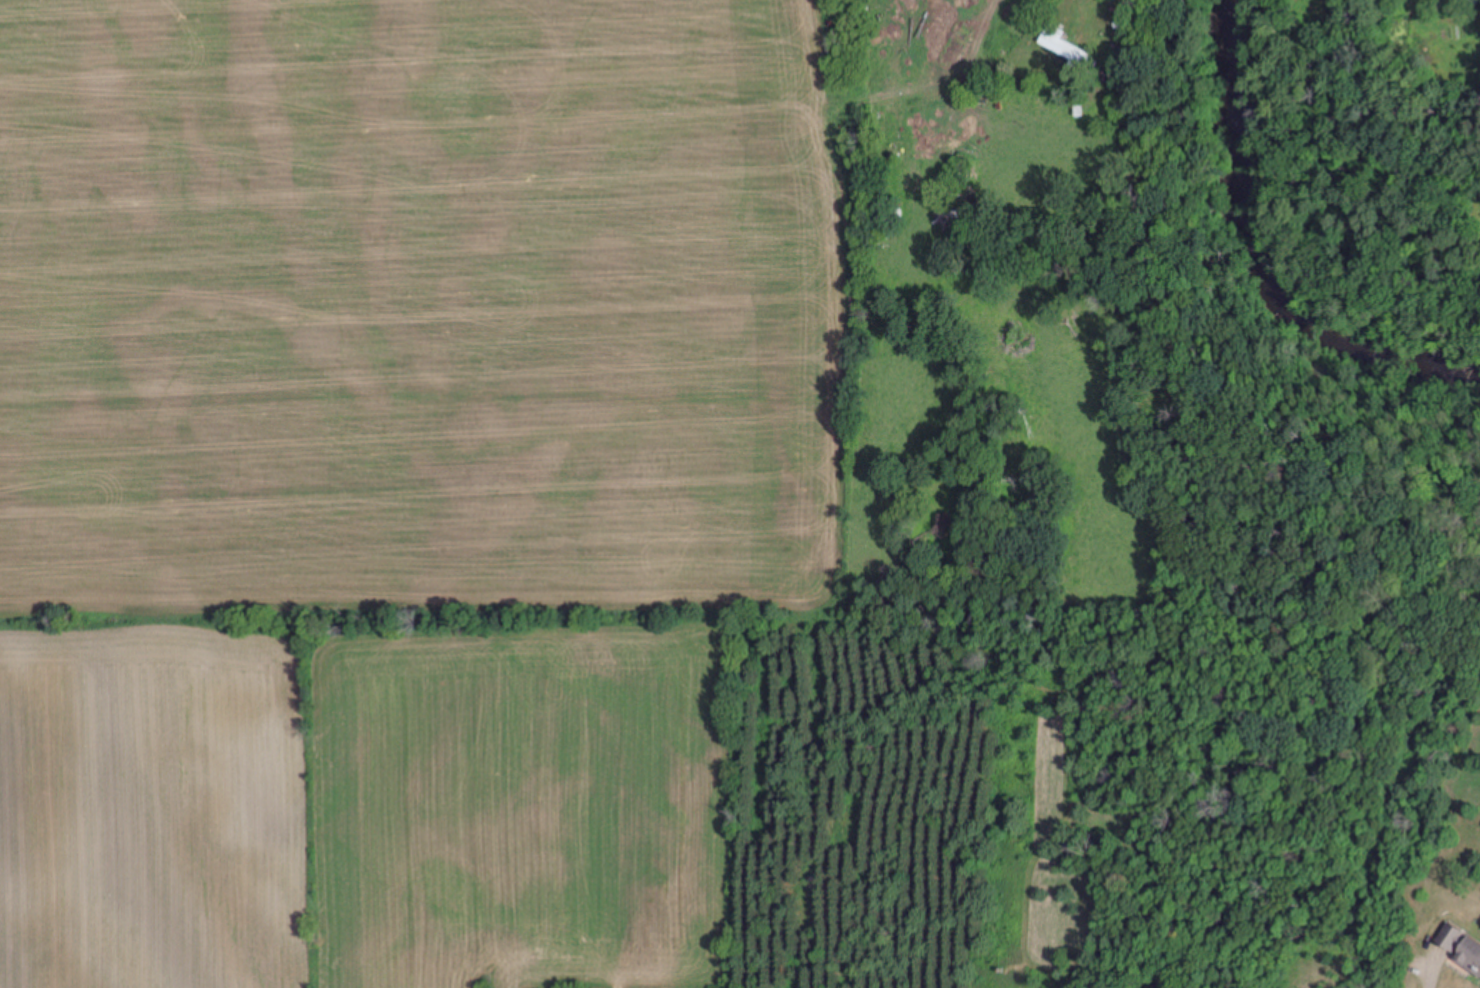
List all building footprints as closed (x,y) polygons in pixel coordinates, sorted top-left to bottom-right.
[(1064,33),(1046,23),(1035,43),(1076,65),(1083,53),(1060,40),(1064,33)] [(1479,972),(1479,947),(1439,928),(1427,953),(1478,976),(1479,972)]
